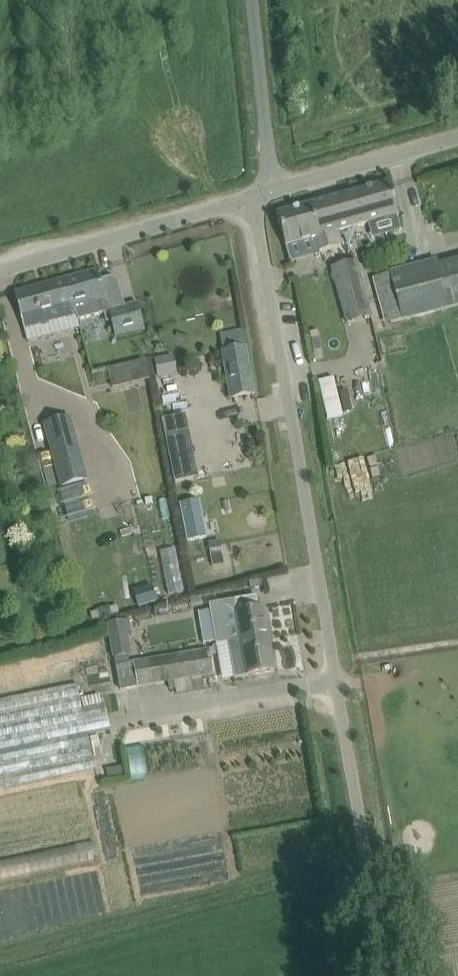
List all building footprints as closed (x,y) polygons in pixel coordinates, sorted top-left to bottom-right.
[(343,196),(312,205),(321,237),(338,232),(352,228),(399,215),(390,183),(343,196)] [(342,246),(338,232),(321,237),(312,205),(277,214),(289,260),(342,246)] [(348,323),(371,317),(355,261),(332,268),(348,323)] [(439,273),(435,261),(378,277),(390,323),(457,305),(457,267),(439,273)] [(111,322),(115,337),(144,329),(138,304),(125,307),(118,281),(112,277),(100,280),(98,271),(66,279),(77,318),(81,320),(104,314),(106,323),(111,322)] [(78,321),(81,320),(77,318),(66,279),(14,293),(28,342),(80,328),(78,321)] [(359,346),(376,342),(373,329),(356,334),(359,346)] [(364,362),(377,359),(374,346),(361,349),(364,362)] [(222,351),(231,400),(254,396),(246,347),(222,351)] [(158,356),(159,374),(181,374),(180,355),(158,356)] [(340,376),(321,380),(329,418),(348,414),(340,376)] [(179,481),(205,475),(190,412),(164,418),(179,481)] [(71,417),(43,425),(60,488),(89,480),(71,417)] [(199,507),(181,510),(188,546),(206,542),(199,507)] [(78,521),(67,523),(69,531),(80,529),(78,521)] [(263,608),(258,608),(256,597),(209,605),(216,644),(230,642),(240,640),(252,638),(253,642),(269,639),(263,608)] [(134,638),(130,619),(109,623),(115,658),(133,654),(130,638),(134,638)] [(274,672),(269,639),(253,642),(252,638),(240,640),(230,642),(232,656),(231,656),(234,678),(274,672)] [(119,690),(137,687),(213,674),(209,650),(115,667),(119,690)] [(110,728),(105,704),(101,705),(99,695),(81,699),(83,709),(81,710),(76,686),(0,701),(0,790),(93,772),(86,733),(110,728)] [(210,768),(205,735),(126,749),(132,781),(210,768)]
